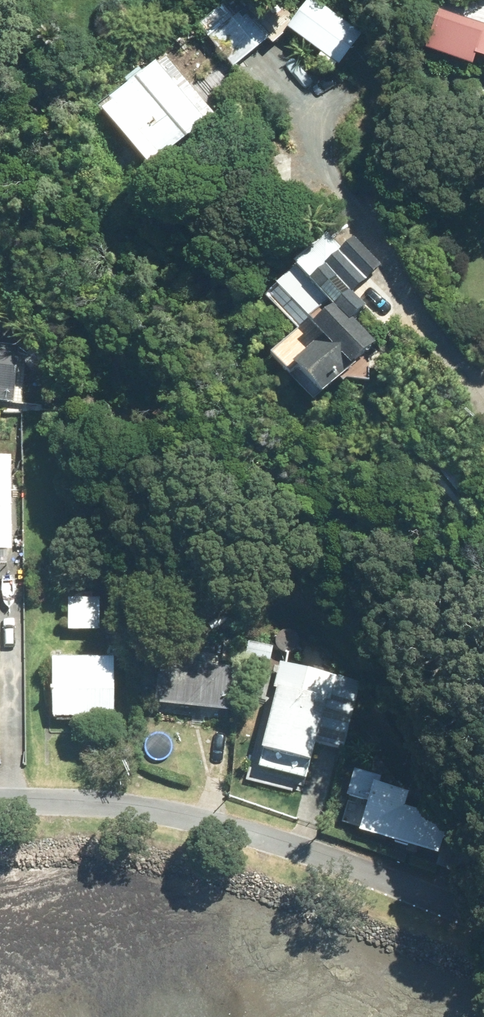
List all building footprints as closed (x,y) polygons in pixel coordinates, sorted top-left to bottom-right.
[(287,27),(339,64),(363,30),(320,0),(306,0),(287,27)] [(239,8),(207,36),(233,66),(266,39),(239,8)] [(438,10),(425,49),(473,65),(476,53),(483,56),(483,24),(438,10)] [(109,98),(161,160),(207,122),(155,60),(109,98)] [(323,228),(290,259),(333,304),(313,325),(323,335),(292,364),(322,394),(329,388),(376,342),(353,318),(365,306),(352,291),(382,264),(350,228),(336,240),(323,228)] [(12,402),(19,345),(0,343),(0,401),(12,402)] [(11,550),(11,454),(0,454),(0,550),(11,550)] [(67,597),(67,630),(99,629),(99,597),(67,597)] [(248,640),(246,655),(271,660),(273,645),(248,640)] [(114,656),(51,656),(51,716),(115,716),(114,656)] [(155,704),(229,711),(234,666),(159,658),(155,704)] [(276,689),(257,769),(308,780),(317,743),(342,748),(358,680),(280,662),(274,688),(276,689)] [(463,871),(471,841),(445,834),(450,818),(404,805),(408,791),(379,783),(382,775),(354,767),(346,794),(350,796),(342,820),(361,826),(359,829),(439,853),(436,863),(463,871)]
